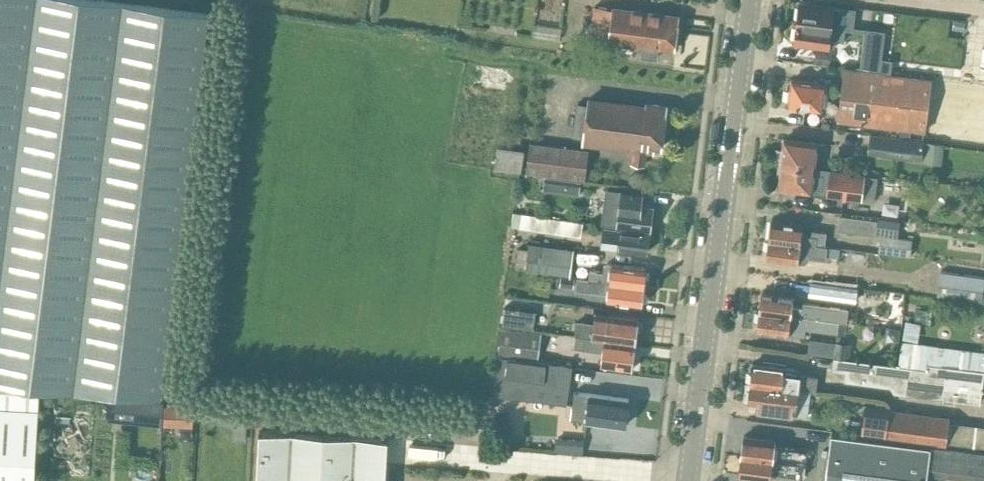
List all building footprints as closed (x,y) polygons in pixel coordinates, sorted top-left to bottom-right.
[(39,409),(40,389),(161,396),(210,12),(111,0),(0,0),(0,387),(1,387),(0,407),(39,409)] [(797,23),(845,29),(852,30),(854,15),(838,13),(839,8),(800,2),(797,23)] [(674,48),(678,16),(593,5),(592,17),(590,31),(610,34),(609,40),(643,44),(641,57),(657,59),(659,46),(674,48)] [(845,29),(797,23),(794,43),(833,49),(834,40),(843,41),(845,29)] [(844,69),(838,121),(925,132),(931,80),(844,69)] [(792,81),(791,91),(789,90),(787,101),(790,101),(789,104),(822,109),(825,84),(792,81)] [(590,99),(589,106),(584,140),(584,145),(634,151),(633,164),(644,165),(646,152),(653,153),(653,148),(661,149),(666,107),(647,104),(646,107),(590,99)] [(584,140),(589,106),(577,104),(573,138),(584,140)] [(945,143),(870,134),(868,154),(922,160),(922,162),(943,165),(945,143)] [(779,162),(814,167),(817,143),(784,139),(783,149),(780,149),(779,162)] [(530,144),(527,172),(585,180),(589,151),(530,144)] [(497,147),(494,170),(521,174),(523,150),(497,147)] [(814,167),(779,162),(777,176),(779,176),(778,186),(811,190),(814,167)] [(829,170),(826,195),(862,200),(862,199),(875,201),(878,177),(829,170)] [(545,178),(544,190),(554,192),(556,179),(545,178)] [(608,189),(603,224),(617,225),(651,230),(654,205),(642,204),(643,194),(644,194),(644,193),(621,190),(621,191),(608,189)] [(584,223),(514,213),(512,227),(582,237),(584,223)] [(840,215),(838,230),(882,235),(880,251),(910,254),(912,239),(898,237),(900,219),(878,217),(877,220),(840,215)] [(769,239),(824,246),(826,232),(811,231),(810,236),(800,235),(802,224),(772,219),(769,239)] [(600,246),(648,253),(650,233),(603,227),(600,246)] [(828,247),(824,246),(769,239),(767,260),(797,263),(797,262),(803,263),(806,262),(808,259),(809,256),(826,258),(828,247)] [(529,249),(526,269),(558,274),(570,275),(574,248),(530,242),(529,249)] [(590,271),(589,279),(644,286),(646,268),(613,264),(609,264),(605,265),(604,269),(603,273),(595,272),(590,271)] [(938,296),(983,302),(983,277),(941,272),(938,296)] [(608,300),(642,304),(644,286),(589,279),(588,279),(578,278),(577,291),(609,295),(608,300)] [(811,282),(809,297),(837,300),(839,286),(811,282)] [(760,311),(839,321),(847,322),(849,307),(803,302),(802,308),(791,306),(792,295),(762,291),(760,311)] [(505,306),(503,323),(505,324),(534,327),(536,310),(508,306),(505,306)] [(839,321),(760,311),(758,331),(787,335),(787,334),(804,336),(805,328),(838,333),(839,321)] [(587,337),(636,344),(640,318),(608,314),(596,313),(594,325),(578,323),(576,336),(587,337)] [(503,329),(500,354),(502,354),(537,358),(540,334),(505,329),(503,329)] [(587,337),(585,349),(604,352),(602,365),(633,369),(636,344),(587,337)] [(808,353),(835,356),(850,358),(851,344),(809,339),(808,353)] [(572,366),(544,362),(499,356),(493,394),(567,404),(572,366)] [(892,386),(892,387),(893,388),(896,365),(835,357),(833,369),(846,371),(845,380),(892,386)] [(798,388),(809,390),(815,391),(817,376),(783,372),(784,367),(753,363),(751,382),(798,388)] [(893,388),(895,392),(945,398),(949,366),(927,364),(926,369),(896,365),(893,388)] [(945,398),(980,403),(983,373),(983,371),(949,366),(945,398)] [(798,388),(751,382),(748,402),(757,403),(756,411),(794,416),(798,388)] [(588,409),(587,420),(626,425),(629,398),(590,394),(590,395),(579,393),(577,408),(588,409)] [(123,402),(106,401),(105,419),(164,424),(166,405),(123,401),(123,402)] [(173,405),(166,405),(164,424),(184,426),(185,417),(172,416),(173,405)] [(864,406),(861,433),(887,437),(891,409),(864,406)] [(38,417),(39,409),(0,407),(0,480),(35,480),(38,417)] [(950,417),(891,409),(887,437),(947,444),(950,417)] [(246,440),(247,415),(222,414),(221,426),(233,427),(232,439),(246,440)] [(975,421),(972,447),(983,448),(983,422),(975,421)] [(389,437),(258,430),(256,480),(386,480),(389,437)] [(931,445),(831,433),(825,480),(927,480),(928,471),(931,445)] [(742,455),(804,463),(806,450),(773,446),(774,440),(744,435),(742,455)] [(928,471),(983,478),(983,452),(931,445),(928,471)] [(804,463),(742,455),(739,475),(769,479),(770,472),(802,476),(804,463)]
